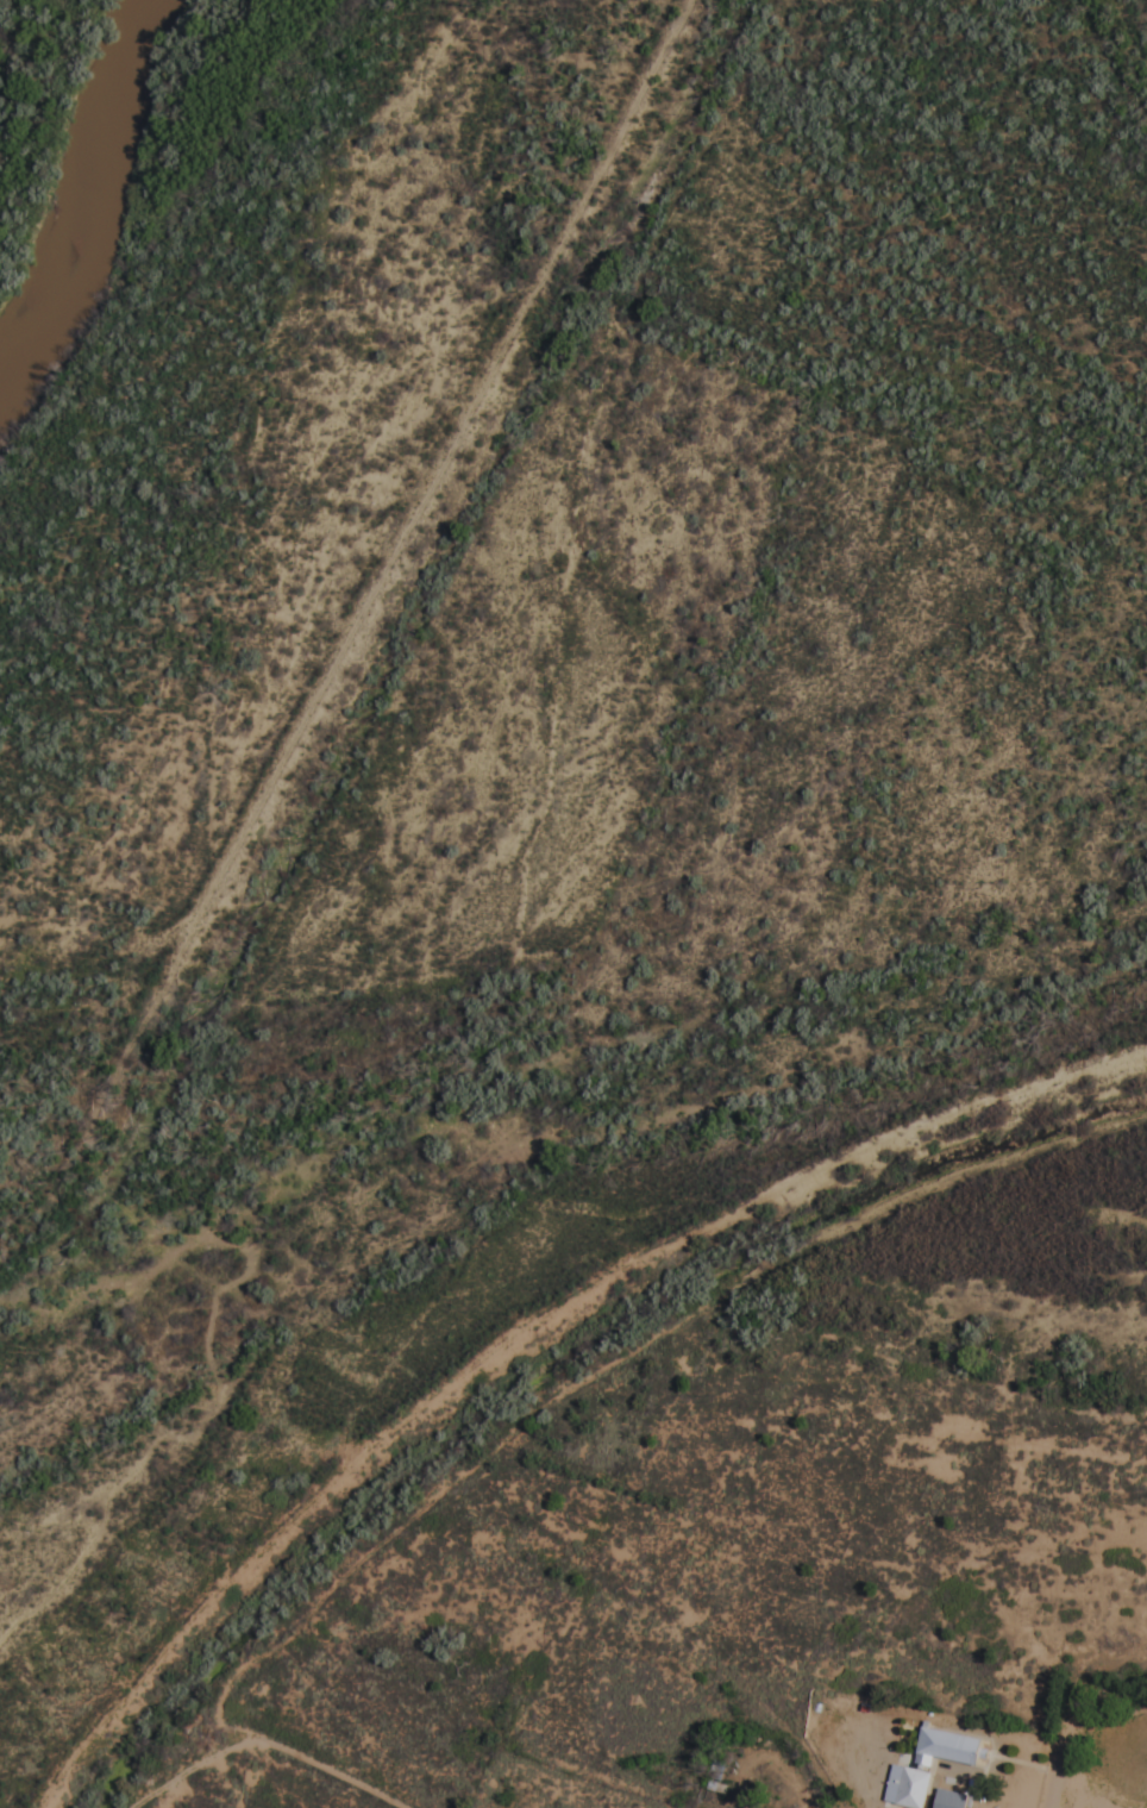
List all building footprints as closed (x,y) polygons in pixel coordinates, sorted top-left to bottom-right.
[(982,1757),(991,1758),(992,1751),(983,1748),(985,1740),(925,1728),(917,1763),(933,1766),(935,1756),(980,1765),(982,1757)] [(897,1766),(889,1803),(909,1807),(925,1807),(932,1773),(897,1766)] [(969,1797),(941,1789),(937,1807),(966,1807),(969,1797)]
